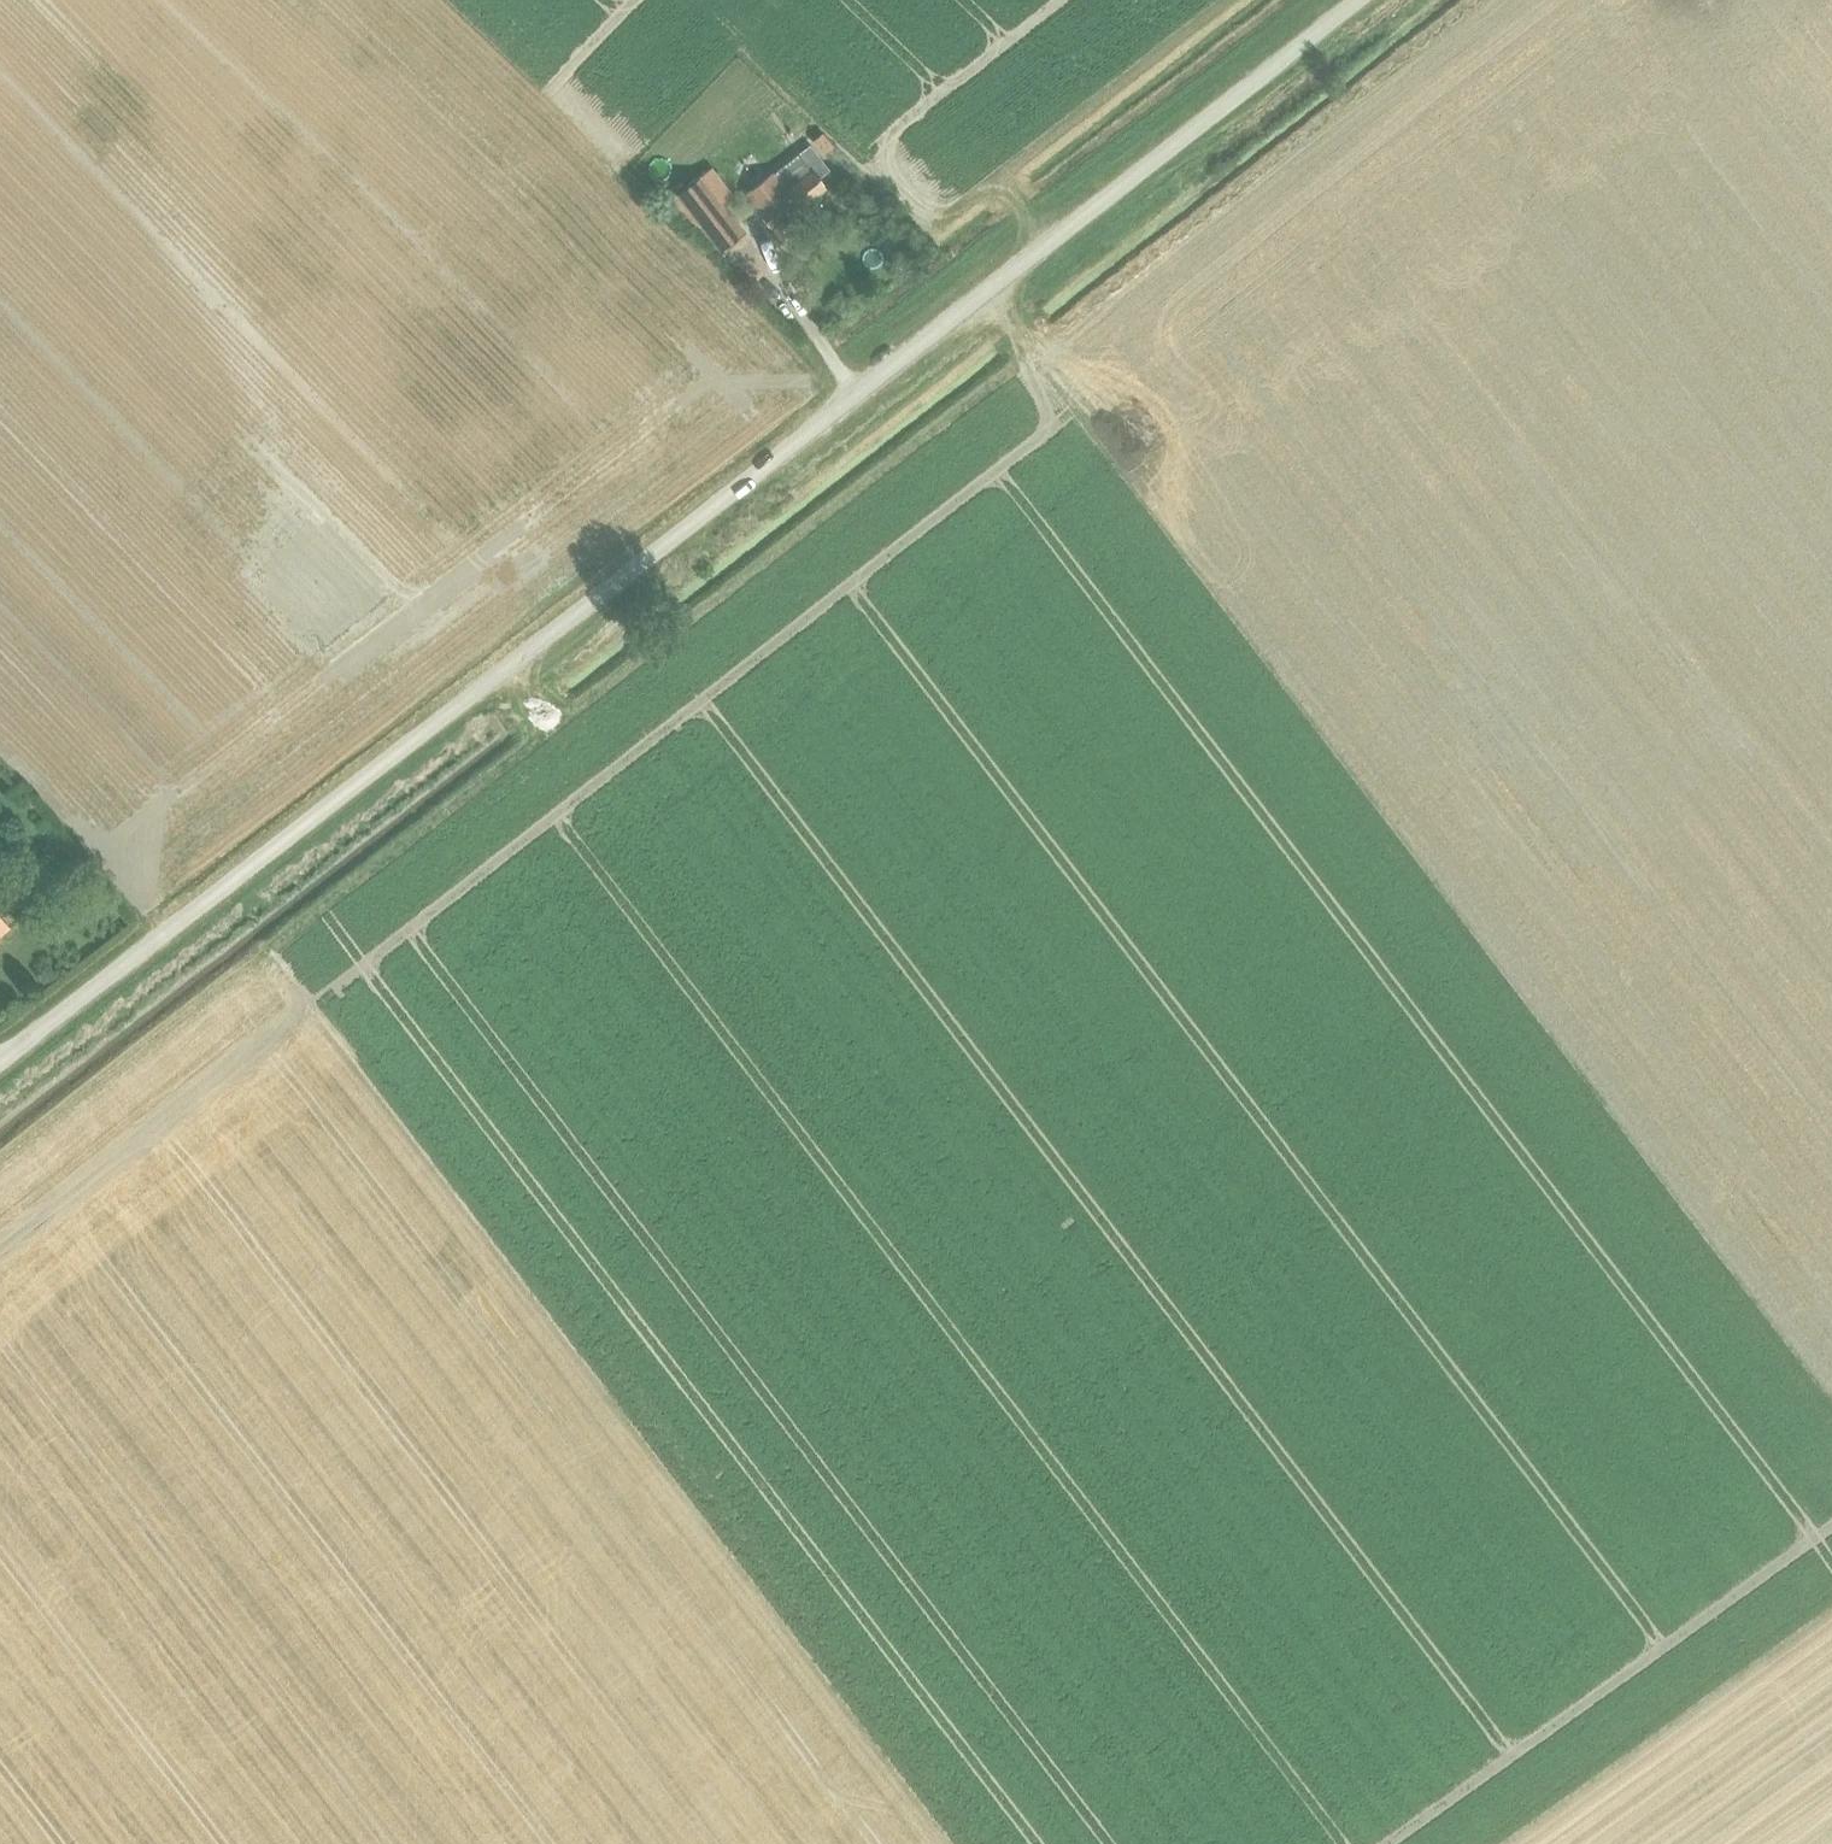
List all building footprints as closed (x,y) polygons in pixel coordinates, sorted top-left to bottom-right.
[(823,132),(812,140),(823,154),(833,146),(823,132)] [(750,191),(747,194),(760,210),(759,211),(773,230),(777,234),(786,227),(783,223),(827,189),(819,178),(826,172),(812,154),(794,169),(790,165),(778,174),(776,171),(750,191)] [(675,193),(668,198),(692,228),(698,223),(718,250),(743,230),(723,204),(700,173),(675,193)]
